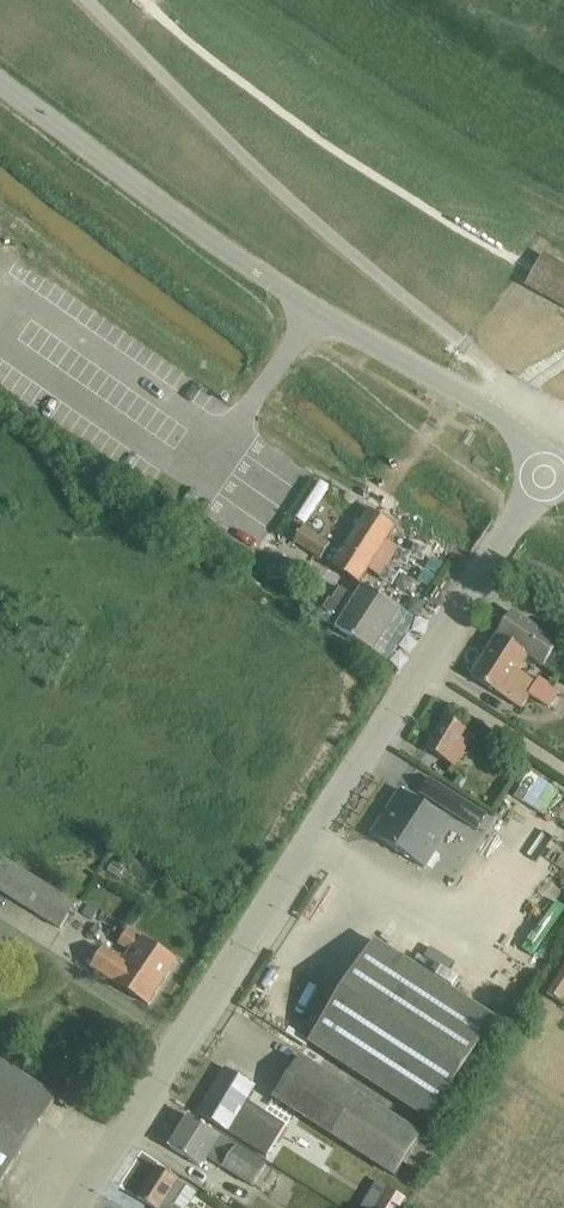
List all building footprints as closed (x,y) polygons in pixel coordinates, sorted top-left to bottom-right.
[(542,252),(525,286),(563,306),(563,263),(542,252)] [(296,522),(318,483),(305,476),(282,515),(296,522)] [(370,511),(334,568),(360,584),(367,573),(396,528),(370,511)] [(320,560),(330,545),(305,528),(295,543),(320,560)] [(420,548),(397,581),(414,592),(437,559),(420,548)] [(374,653),(401,610),(364,587),(356,599),(341,589),(333,601),(330,599),(324,610),(328,612),(323,620),(374,653)] [(497,635),(529,656),(545,666),(560,643),(563,636),(563,635),(545,624),(541,631),(511,612),(497,635)] [(529,656),(497,635),(471,676),(522,708),(530,695),(550,708),(560,692),(538,679),(535,683),(519,673),(529,656)] [(448,719),(428,750),(456,768),(470,746),(463,741),(468,732),(448,719)] [(514,759),(507,772),(516,778),(524,765),(514,759)] [(530,812),(547,788),(528,775),(511,799),(530,812)] [(433,848),(449,822),(401,791),(391,808),(397,812),(391,821),(389,819),(377,838),(425,869),(437,851),(433,848)] [(448,813),(477,831),(487,816),(458,797),(448,813)] [(77,905),(4,860),(0,867),(0,892),(62,930),(77,905)] [(535,881),(527,891),(543,903),(551,893),(535,881)] [(149,1005),(177,962),(128,930),(119,945),(130,952),(123,963),(104,950),(93,967),(113,980),(113,982),(149,1005)] [(310,1043),(432,1123),(497,1022),(375,942),(310,1043)] [(548,996),(563,1006),(563,971),(548,996)] [(396,1178),(423,1136),(301,1057),(274,1099),(396,1178)] [(56,1098),(0,1061),(0,1185),(56,1098)] [(202,1114),(201,1116),(238,1138),(267,1157),(285,1127),(256,1109),(244,1102),(253,1087),(228,1072),(202,1114)] [(254,1189),(268,1168),(190,1118),(171,1148),(202,1169),(208,1159),(254,1189)] [(325,1166),(336,1150),(296,1123),(285,1139),(325,1166)] [(186,1186),(158,1168),(138,1199),(152,1207),(189,1207),(199,1193),(186,1186)] [(259,1190),(272,1198),(280,1185),(267,1177),(259,1190)] [(406,1200),(390,1190),(379,1207),(402,1207),(406,1200)]
